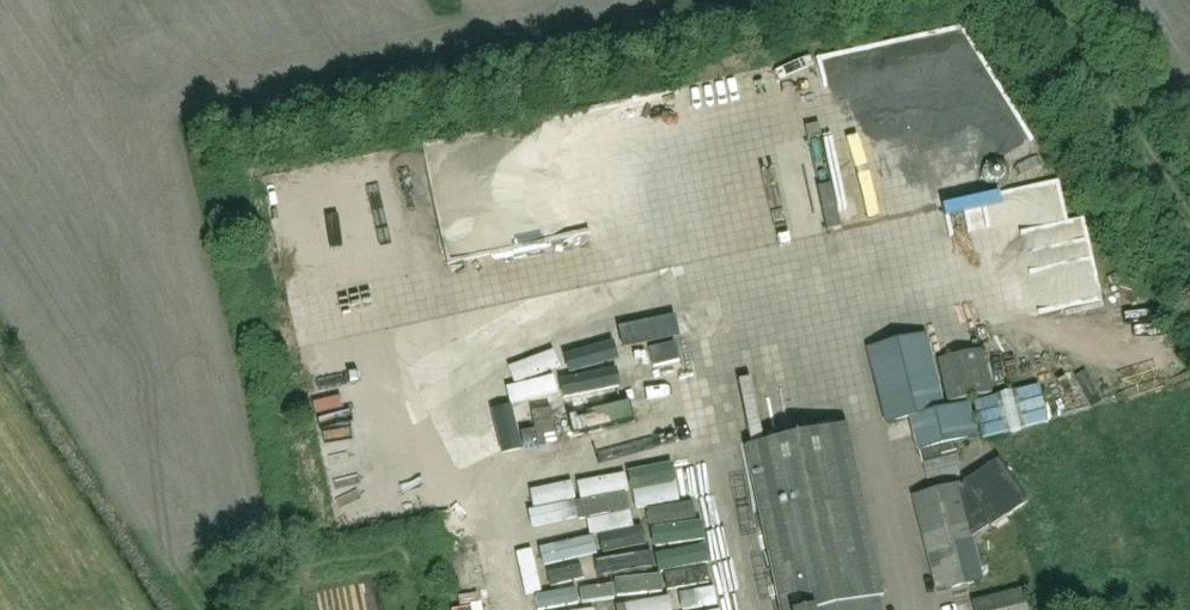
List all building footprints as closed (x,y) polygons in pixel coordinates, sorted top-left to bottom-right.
[(830,184),(816,187),(826,230),(839,227),(830,184)] [(581,302),(608,298),(604,271),(577,275),(581,302)] [(567,280),(544,282),(545,307),(569,305),(567,280)] [(473,299),(476,316),(504,312),(501,294),(473,299)] [(417,346),(454,341),(449,306),(411,311),(417,346)] [(887,423),(911,417),(922,464),(957,456),(954,442),(974,437),(965,403),(943,409),(924,334),(868,348),(887,423)] [(1024,386),(1027,430),(1049,429),(1046,384),(1024,386)] [(1026,433),(1014,389),(1005,392),(1017,435),(1026,433)] [(1001,392),(976,397),(985,440),(1010,435),(1001,392)] [(877,598),(882,596),(846,426),(745,447),(780,609),(880,609),(877,598)] [(456,460),(464,479),(493,467),(485,448),(456,460)] [(957,485),(915,495),(939,592),(981,581),(970,537),(990,524),(991,525),(1027,502),(998,458),(962,481),(963,483),(957,487),(957,485)] [(601,573),(590,578),(600,599),(655,575),(647,558),(658,553),(649,533),(594,557),(601,573)] [(972,602),(974,609),(1027,609),(1022,589),(972,602)]
